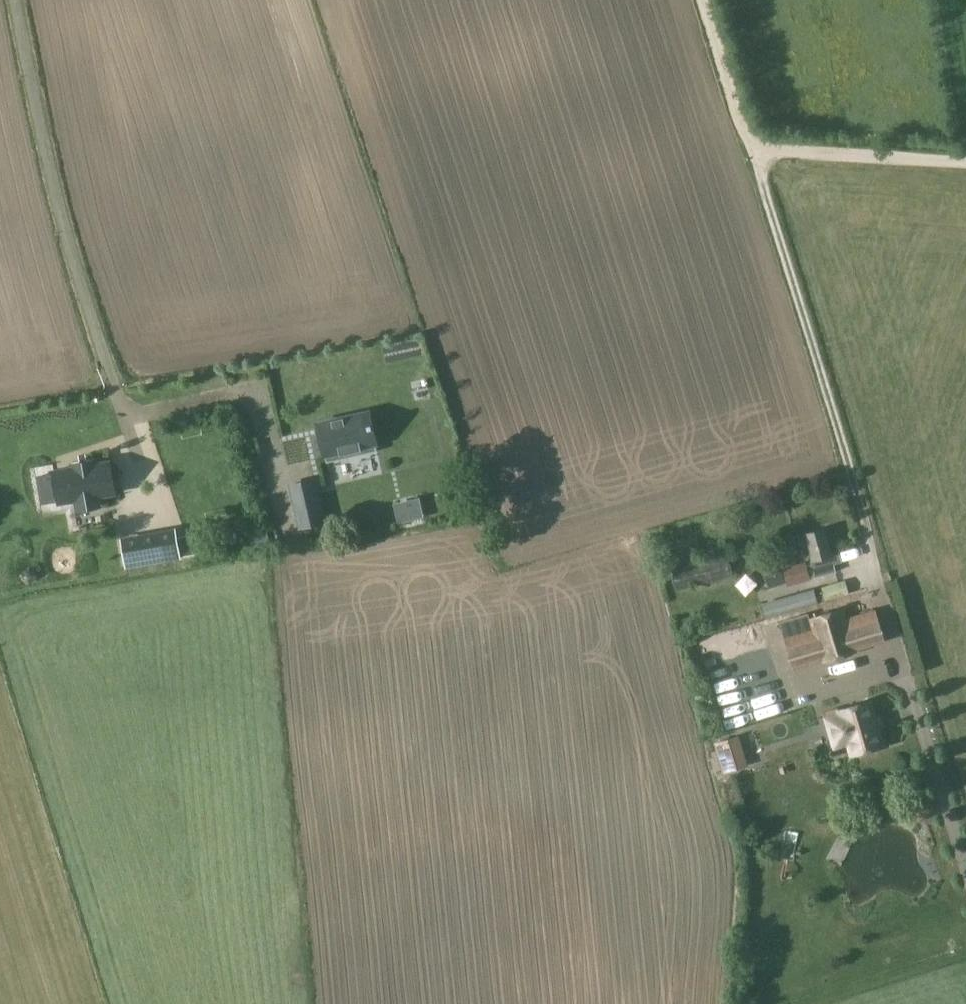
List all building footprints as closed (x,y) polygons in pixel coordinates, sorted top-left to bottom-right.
[(368,413),(318,424),(327,462),(377,451),(368,413)] [(316,460),(315,438),(305,439),(306,460),(316,460)] [(55,476),(39,478),(43,501),(59,499),(59,503),(76,500),(76,504),(77,504),(97,500),(98,500),(97,496),(111,494),(105,462),(94,464),(73,468),(54,471),(55,476)] [(314,479),(290,485),(295,505),(318,500),(314,479)] [(381,487),(394,501),(401,494),(388,480),(381,487)] [(144,508),(101,510),(102,532),(145,530),(144,508)] [(810,560),(811,565),(806,566),(805,563),(783,569),(787,585),(810,579),(809,578),(814,576),(814,578),(836,572),(834,564),(842,562),(839,553),(832,555),(825,528),(805,534),(812,560),(810,560)] [(195,553),(191,534),(177,537),(180,556),(193,554),(195,553)] [(152,562),(147,538),(122,542),(126,566),(152,562)] [(202,550),(221,548),(220,538),(201,540),(202,550)] [(733,576),(727,556),(727,555),(671,568),(676,591),(733,576)] [(770,587),(783,583),(779,570),(765,574),(770,587)] [(845,580),(821,587),(825,601),(849,594),(845,580)] [(813,589),(771,600),(775,615),(817,603),(813,589)] [(856,651),(845,616),(843,608),(810,619),(823,661),(856,651)] [(773,669),(809,656),(797,621),(767,632),(772,647),(767,649),(773,669)] [(874,753),(875,749),(876,747),(884,745),(871,701),(839,711),(840,714),(831,716),(833,722),(828,723),(835,747),(848,743),(852,754),(859,752),(863,756),(874,753)] [(827,710),(811,715),(815,727),(831,722),(827,710)]
